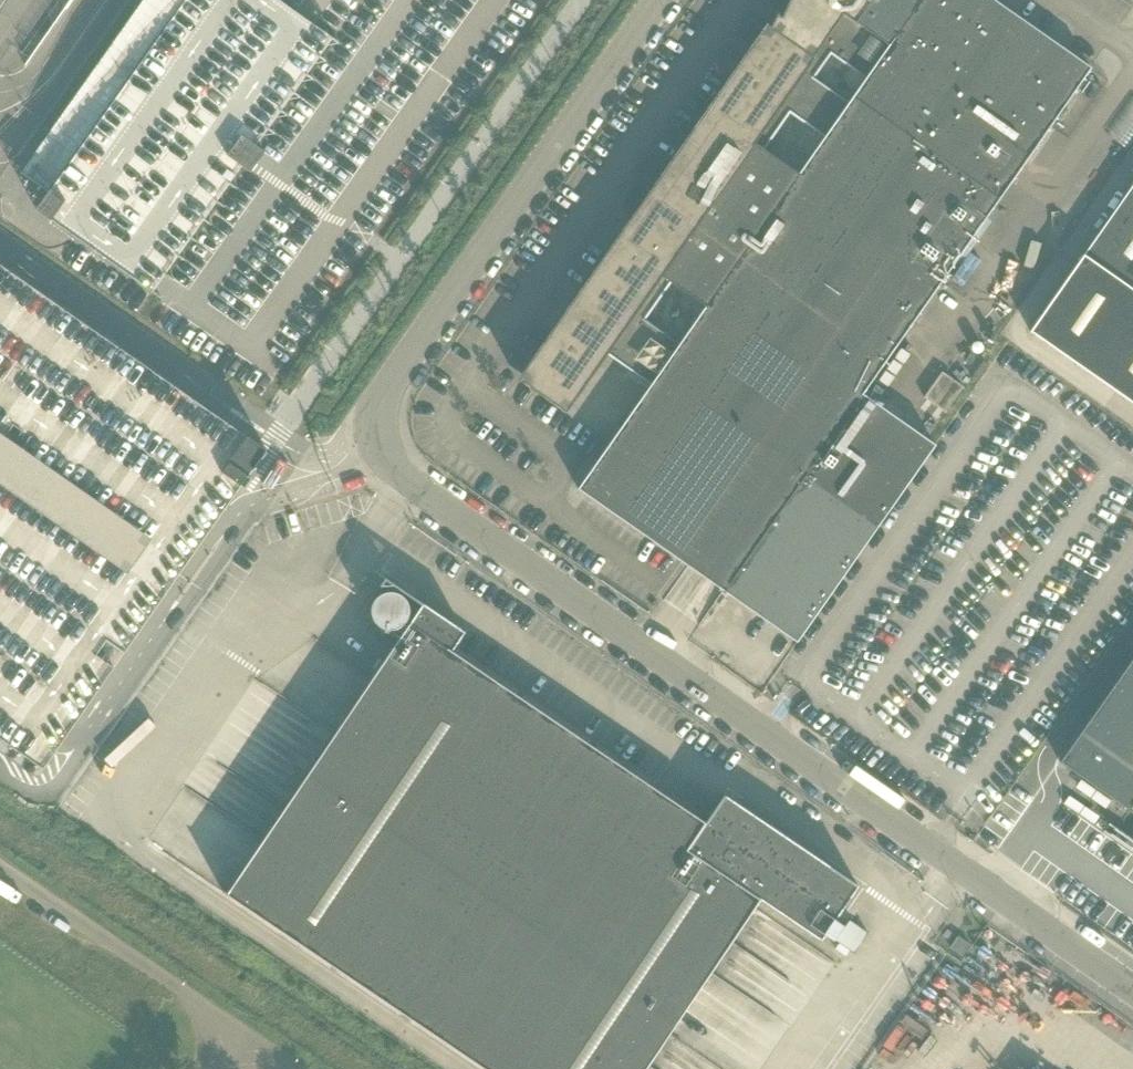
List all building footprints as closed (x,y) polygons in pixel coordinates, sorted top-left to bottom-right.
[(22,172),(49,192),(50,190),(66,201),(52,221),(153,292),(170,268),(242,167),(246,161),(256,147),(332,39),(316,28),(295,12),(277,0),(144,0),(22,172)] [(580,305),(576,303),(577,301),(576,301),(520,381),(566,414),(607,355),(651,386),(578,489),(631,527),(688,567),(716,527),(729,508),(755,527),(763,533),(722,591),(797,643),(879,525),(935,446),(862,395),(954,264),(985,219),(999,199),(1078,87),(1090,69),(993,0),(790,0),(781,18),(778,16),(778,15),(777,14),(771,28),(764,43),(760,41),(760,40),(759,39),(745,70),(741,68),(742,67),(741,66),(726,96),(723,94),(724,93),(722,92),(708,122),(704,120),(705,119),(704,118),(682,166),(676,163),(677,161),(676,161),(656,202),(650,199),(644,211),(651,214),(643,230),(631,225),(632,223),(631,222),(617,253),(613,251),(614,249),(613,249),(599,279),(595,277),(596,275),(594,275),(580,305)] [(1121,190),(1132,173),(1132,151),(1111,183),(1121,190)] [(1083,256),(1030,332),(1132,404),(1132,184),(1083,256)] [(43,771),(241,488),(241,486),(244,489),(251,479),(248,477),(261,459),(266,452),(267,450),(89,327),(21,279),(0,264),(0,740),(43,771)] [(946,412),(964,386),(941,371),(923,396),(946,412)] [(224,891),(223,892),(484,1068),(645,1068),(759,900),(821,941),(858,886),(774,829),(774,830),(773,830),(773,829),(757,818),(757,819),(756,819),(756,818),(724,795),(705,823),(452,652),(465,633),(438,615),(423,604),(385,579),(379,587),(381,588),(386,582),(422,606),(414,618),(413,620),(228,893),(224,891)] [(1059,762),(1132,814),(1132,658),(1059,762)] [(836,941),(854,953),(868,933),(850,920),(836,941)] [(950,947),(962,956),(970,945),(958,937),(950,947)]
